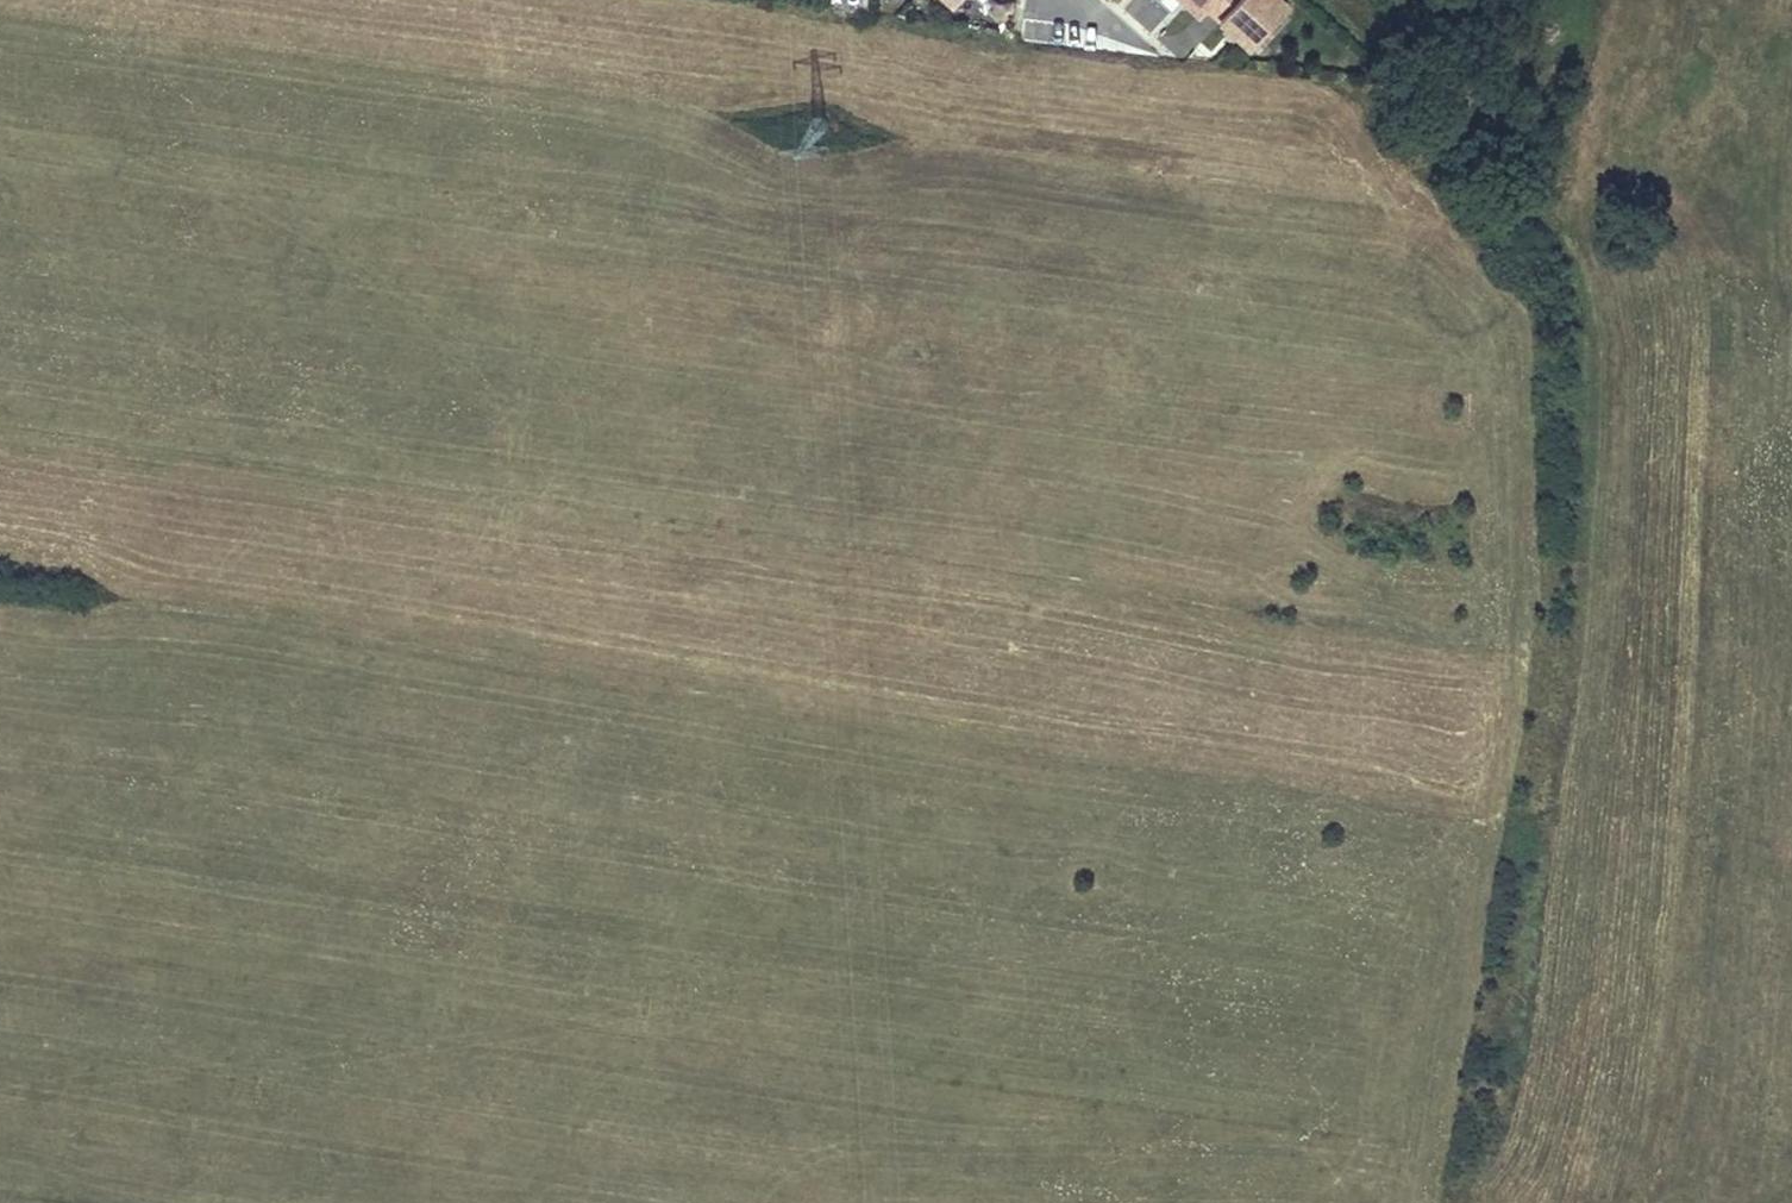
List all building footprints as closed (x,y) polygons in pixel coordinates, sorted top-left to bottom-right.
[(1170,1),(1201,27),(1224,0),(1170,0),(1170,1)] [(1280,0),(1249,0),(1223,31),(1254,58),(1294,11),(1280,0)]
